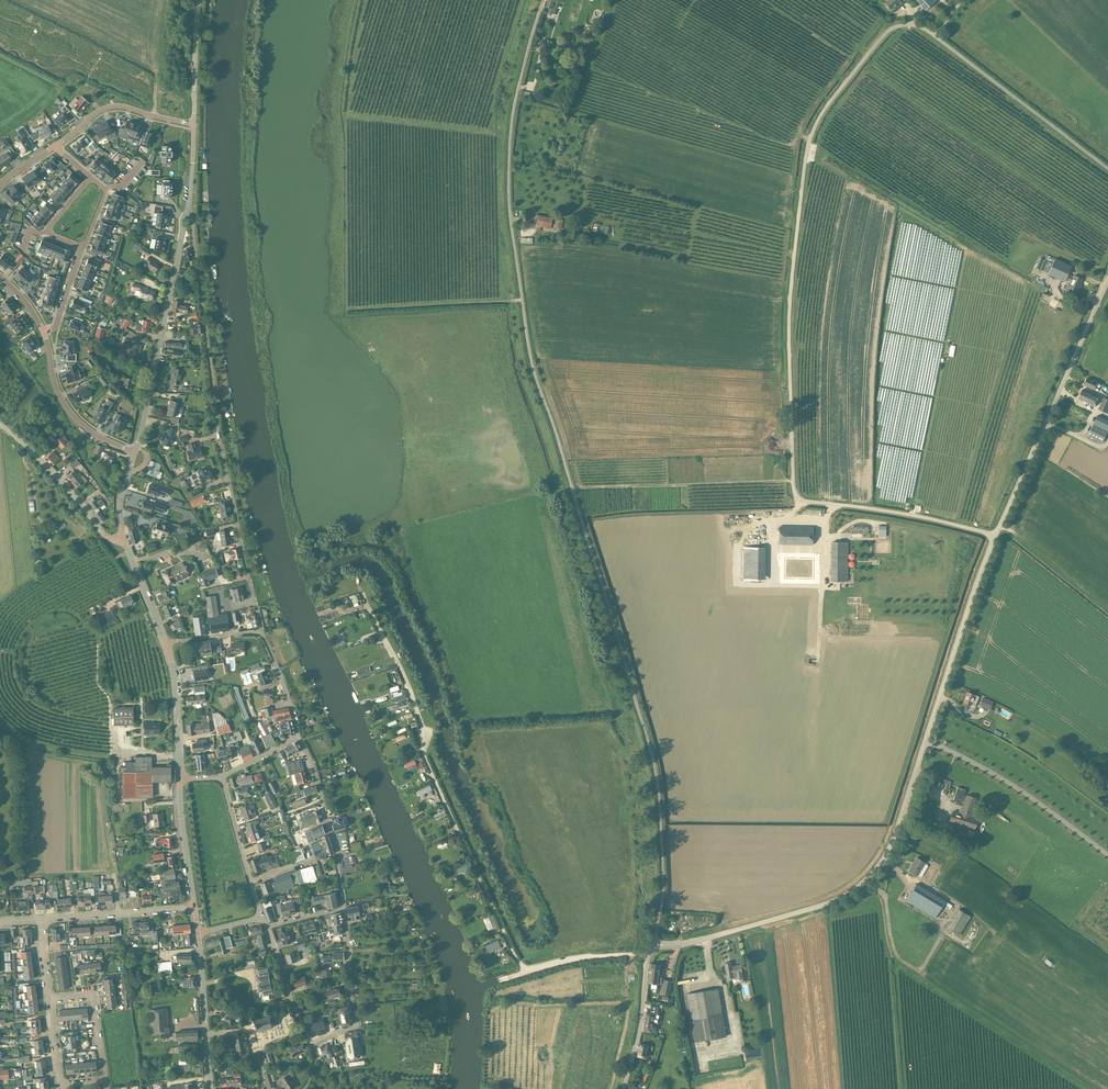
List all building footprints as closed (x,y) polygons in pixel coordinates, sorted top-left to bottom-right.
[(547,7),(548,8),(547,11),(549,12),(552,13),(555,13),(559,0),(549,0),(547,7)] [(891,10),(901,1),(899,0),(889,0),(885,4),(891,10)] [(934,3),(938,0),(916,0),(926,11),(934,4),(934,3)] [(81,97),(72,107),(79,114),(88,103),(81,97)] [(64,112),(54,120),(60,127),(70,119),(66,114),(70,111),(65,106),(62,109),(64,112)] [(106,121),(99,124),(105,135),(106,138),(112,135),(115,133),(112,127),(109,128),(106,121)] [(129,135),(133,124),(130,122),(130,123),(126,122),(124,129),(120,127),(118,134),(122,135),(122,134),(128,137),(129,135)] [(105,135),(99,124),(98,125),(98,124),(94,126),(95,127),(93,128),(97,134),(94,136),(97,142),(100,140),(106,138),(105,135)] [(136,125),(133,124),(129,135),(128,137),(128,138),(134,140),(137,141),(140,135),(136,134),(139,126),(136,125)] [(56,131),(56,130),(53,126),(49,129),(48,125),(39,129),(39,131),(37,132),(40,139),(43,138),(43,140),(52,134),(51,132),(55,129),(56,131)] [(22,139),(16,143),(23,154),(28,151),(27,150),(30,148),(28,145),(29,144),(26,141),(24,139),(30,136),(24,127),(19,129),(24,137),(23,137),(23,138),(22,139)] [(152,134),(152,133),(148,132),(148,133),(147,132),(144,139),(141,138),(139,145),(149,148),(153,134),(152,134)] [(88,145),(82,138),(72,146),(77,153),(88,145)] [(162,146),(162,151),(160,151),(160,152),(160,156),(159,157),(161,157),(161,162),(170,163),(170,157),(171,157),(171,156),(170,156),(170,152),(171,152),(172,152),(170,152),(171,146),(162,146)] [(11,160),(9,158),(13,155),(9,149),(4,152),(6,154),(0,158),(0,167),(11,160)] [(95,170),(101,162),(97,158),(90,166),(95,170)] [(49,169),(51,172),(56,169),(53,166),(55,164),(52,159),(43,165),(46,170),(49,169)] [(101,162),(95,170),(99,174),(106,166),(107,164),(108,163),(104,159),(101,162)] [(65,166),(61,163),(55,166),(59,172),(61,169),(65,166)] [(99,174),(104,178),(110,170),(112,168),(107,164),(106,166),(99,174)] [(110,170),(104,178),(108,182),(115,174),(110,170)] [(33,171),(27,174),(34,185),(39,182),(40,183),(44,181),(40,175),(37,177),(33,171)] [(34,185),(27,174),(27,175),(26,174),(23,177),(22,178),(26,184),(23,186),(27,192),(30,190),(29,189),(34,185)] [(74,186),(79,181),(71,174),(66,179),(67,179),(74,185),(74,186)] [(63,183),(70,190),(74,186),(74,185),(67,179),(66,179),(63,183)] [(173,193),(173,188),(172,188),(172,183),(169,183),(169,181),(163,180),(163,183),(162,183),(161,197),(162,197),(162,198),(168,199),(168,197),(171,198),(171,193),(173,193)] [(70,190),(63,183),(59,188),(67,194),(70,190)] [(8,190),(16,199),(17,200),(18,200),(22,196),(25,193),(20,188),(17,191),(12,186),(8,190)] [(55,192),(63,199),(67,194),(59,188),(55,192)] [(8,190),(3,194),(8,200),(6,203),(11,208),(14,205),(13,204),(17,200),(16,199),(8,190)] [(49,195),(59,204),(63,199),(55,192),(53,190),(49,195)] [(111,199),(120,203),(120,202),(123,197),(113,193),(111,199)] [(109,204),(121,209),(123,203),(120,202),(120,203),(111,199),(109,204)] [(50,214),(55,209),(46,202),(42,207),(50,214)] [(107,210),(118,215),(118,214),(121,209),(109,204),(107,210)] [(155,226),(165,227),(165,222),(166,222),(166,219),(166,214),(161,214),(162,207),(155,206),(154,213),(157,214),(155,226)] [(8,209),(2,207),(0,210),(0,217),(4,219),(8,209)] [(39,212),(46,218),(50,214),(42,207),(39,212)] [(104,216),(116,221),(119,215),(118,214),(118,215),(107,210),(106,210),(104,216)] [(35,216),(42,223),(46,218),(39,212),(35,216)] [(30,220),(38,228),(42,223),(35,216),(34,215),(30,220)] [(553,218),(538,215),(536,226),(551,228),(551,227),(562,229),(563,220),(553,218)] [(101,222),(99,228),(108,232),(111,233),(113,227),(111,226),(101,222)] [(108,232),(99,228),(97,233),(106,237),(108,232)] [(10,241),(14,243),(19,231),(16,231),(14,231),(10,241)] [(154,250),(163,252),(166,239),(165,239),(161,238),(162,233),(153,231),(152,239),(156,240),(154,250)] [(106,237),(97,233),(95,239),(104,243),(105,243),(107,238),(106,237)] [(104,243),(95,239),(92,244),(102,248),(104,243)] [(42,254),(47,242),(42,240),(40,243),(38,249),(37,252),(42,254)] [(42,254),(48,256),(49,254),(53,245),(47,242),(42,254)] [(143,248),(134,243),(131,248),(137,251),(138,250),(141,251),(141,252),(148,256),(150,252),(143,248)] [(102,248),(92,244),(90,250),(100,254),(102,248)] [(54,256),(58,247),(53,245),(49,254),(54,256)] [(59,260),(64,249),(58,247),(54,256),(54,257),(59,260)] [(59,260),(65,262),(70,251),(64,249),(59,260)] [(184,250),(185,256),(183,257),(184,261),(192,260),(190,249),(184,250)] [(13,263),(3,254),(0,258),(0,264),(7,270),(13,263)] [(157,261),(149,257),(148,260),(147,259),(146,262),(149,264),(147,268),(155,272),(159,266),(155,264),(157,261)] [(85,265),(95,269),(96,269),(97,270),(100,264),(101,261),(95,258),(93,261),(88,259),(85,265)] [(1036,268),(1048,273),(1053,263),(1041,258),(1036,268)] [(1048,275),(1065,282),(1066,280),(1068,274),(1072,266),(1055,258),(1053,263),(1048,273),(1048,275)] [(19,281),(27,272),(22,268),(24,266),(21,264),(16,269),(19,271),(14,277),(15,277),(14,278),(17,281),(18,280),(19,281)] [(126,272),(128,267),(122,264),(119,269),(126,272)] [(95,269),(85,265),(83,271),(93,274),(94,275),(96,269),(95,269)] [(31,282),(36,277),(28,270),(27,272),(19,281),(23,285),(28,280),(31,282)] [(93,274),(83,271),(81,276),(90,280),(93,274)] [(1069,282),(1066,290),(1070,292),(1072,289),(1077,291),(1077,290),(1079,291),(1080,287),(1079,287),(1082,279),(1074,276),(1074,277),(1068,274),(1066,280),(1069,282)] [(47,282),(58,285),(60,280),(47,276),(45,282),(47,282)] [(90,280),(81,276),(79,282),(88,285),(89,286),(92,280),(90,280)] [(1034,285),(1047,291),(1048,287),(1043,285),(1044,283),(1036,280),(1034,285)] [(45,288),(56,291),(58,285),(47,282),(45,287),(45,288)] [(88,285),(79,282),(76,287),(82,289),(81,293),(87,295),(88,292),(91,286),(89,286),(88,285)] [(148,288),(141,287),(140,286),(141,285),(132,283),(131,290),(135,291),(134,295),(139,296),(153,299),(154,291),(147,290),(148,288)] [(42,293),(54,297),(56,291),(45,288),(45,287),(44,287),(42,293)] [(52,302),(54,297),(42,293),(40,298),(40,299),(52,302)] [(107,295),(104,302),(110,305),(113,298),(107,295)] [(8,298),(1,303),(8,314),(15,309),(8,298)] [(51,309),(53,302),(52,302),(40,299),(40,298),(38,305),(44,307),(43,310),(49,311),(50,308),(51,309)] [(77,310),(81,312),(82,311),(85,305),(89,307),(92,301),(84,298),(82,301),(79,300),(78,301),(74,299),(71,306),(77,309),(77,310)] [(174,301),(172,311),(179,312),(187,313),(188,306),(180,305),(181,302),(174,301)] [(29,328),(20,315),(20,316),(15,319),(13,317),(4,323),(6,326),(12,322),(15,327),(13,329),(16,333),(18,331),(20,334),(29,328)] [(120,316),(116,323),(126,328),(128,325),(130,323),(129,322),(129,321),(124,319),(120,316)] [(71,322),(69,327),(72,328),(72,329),(75,330),(75,329),(79,331),(82,324),(81,324),(83,320),(75,317),(74,321),(72,320),(71,323),(71,322)] [(108,320),(103,317),(99,323),(105,327),(108,320)] [(142,320),(141,325),(137,324),(136,329),(148,332),(151,322),(142,320)] [(203,333),(202,324),(191,326),(192,336),(198,335),(198,333),(203,333)] [(36,348),(29,337),(22,342),(29,353),(36,348)] [(124,339),(122,349),(128,351),(131,351),(130,357),(130,358),(129,361),(136,363),(137,359),(141,346),(133,344),(132,348),(129,347),(130,340),(124,339)] [(73,341),(63,341),(63,346),(62,346),(62,350),(63,350),(63,354),(67,354),(67,361),(76,361),(76,354),(73,354),(73,341)] [(182,343),(165,341),(165,347),(181,348),(181,349),(187,349),(186,344),(182,343)] [(84,347),(88,354),(94,350),(89,343),(88,343),(84,347)] [(69,373),(64,374),(67,383),(81,379),(85,378),(83,370),(79,371),(79,370),(77,371),(75,365),(67,367),(69,373)] [(174,369),(171,383),(179,384),(182,370),(174,369)] [(124,382),(123,386),(130,388),(132,379),(121,377),(120,381),(124,382)] [(1088,378),(1085,385),(1095,389),(1098,382),(1088,378)] [(76,388),(78,391),(73,393),(77,402),(82,400),(83,402),(87,400),(86,398),(91,396),(87,388),(90,386),(88,382),(76,388)] [(1090,393),(1083,390),(1079,398),(1087,402),(1086,403),(1094,407),(1099,396),(1091,392),(1090,393)] [(99,406),(92,419),(101,423),(108,411),(111,413),(116,404),(107,399),(104,403),(101,401),(99,406)] [(168,407),(177,409),(182,411),(183,407),(177,406),(178,402),(170,400),(168,407)] [(175,416),(176,413),(182,414),(182,411),(177,409),(168,407),(167,415),(167,416),(169,416),(170,415),(175,416)] [(116,413),(113,420),(116,422),(115,423),(116,423),(113,429),(114,430),(114,431),(118,432),(119,431),(120,432),(122,428),(123,428),(125,424),(124,423),(126,418),(116,413)] [(1097,415),(1088,435),(1103,443),(1107,432),(1107,420),(1097,415)] [(185,424),(186,418),(181,417),(180,419),(172,417),(171,422),(187,426),(187,424),(185,424)] [(195,429),(181,425),(180,430),(186,432),(186,433),(194,435),(195,429)] [(168,436),(162,434),(161,440),(160,444),(170,447),(171,443),(172,443),(174,437),(173,437),(176,429),(170,427),(168,436)] [(55,441),(62,449),(67,443),(65,441),(66,440),(62,436),(61,437),(61,436),(55,441)] [(200,457),(202,456),(200,448),(196,449),(195,447),(196,446),(195,443),(188,445),(190,450),(187,451),(190,460),(197,458),(197,459),(201,458),(200,457)] [(97,445),(94,453),(101,455),(102,452),(104,447),(97,445)] [(60,459),(53,451),(45,458),(52,466),(60,459)] [(101,459),(99,464),(104,466),(105,464),(111,466),(111,465),(112,465),(113,462),(112,462),(114,457),(108,455),(108,454),(105,453),(104,456),(103,459),(101,459)] [(77,454),(67,461),(73,468),(82,460),(77,454)] [(146,474),(156,477),(157,474),(159,474),(160,472),(158,471),(161,464),(150,461),(146,474)] [(199,476),(203,483),(211,479),(211,478),(213,477),(210,471),(207,472),(205,467),(198,471),(201,475),(199,476)] [(74,471),(68,476),(77,487),(83,481),(80,478),(81,477),(82,476),(80,473),(77,475),(74,471)] [(150,484),(147,493),(156,496),(158,497),(159,494),(167,496),(169,490),(154,484),(154,485),(150,484)] [(191,492),(193,496),(201,492),(199,488),(191,492)] [(189,501),(193,508),(206,502),(202,495),(189,501)] [(95,500),(90,504),(94,510),(95,510),(97,512),(94,515),(100,523),(105,519),(100,511),(98,509),(104,504),(101,500),(97,503),(95,500)] [(144,500),(141,509),(150,512),(151,509),(163,513),(165,506),(150,501),(149,502),(144,500)] [(221,517),(231,515),(228,502),(219,503),(221,517)] [(175,522),(194,529),(197,522),(177,516),(175,522)] [(152,532),(159,534),(158,535),(159,535),(163,536),(164,536),(167,536),(169,528),(167,527),(168,526),(164,525),(164,526),(157,524),(156,528),(154,527),(152,532)] [(779,544),(812,545),(813,527),(780,526),(779,544)] [(128,530),(132,544),(138,543),(134,532),(133,527),(128,528),(129,530),(128,530)] [(215,535),(213,528),(205,529),(207,536),(215,535)] [(222,545),(231,544),(228,530),(219,532),(220,532),(216,533),(218,545),(222,545)] [(848,542),(832,542),(832,581),(847,581),(848,542)] [(766,546),(744,546),(744,581),(765,580),(766,546)] [(226,561),(240,558),(238,548),(230,550),(230,552),(225,554),(226,561)] [(162,572),(168,585),(189,576),(188,574),(191,572),(188,564),(185,566),(183,562),(169,568),(169,569),(162,572)] [(197,575),(201,587),(210,584),(208,580),(218,577),(215,568),(197,575)] [(160,589),(162,595),(158,597),(160,603),(170,599),(167,593),(167,592),(169,591),(168,586),(160,589)] [(232,590),(235,601),(244,599),(241,588),(232,590)] [(119,610),(124,607),(125,608),(128,607),(128,606),(134,603),(130,595),(115,602),(119,610)] [(205,597),(208,617),(219,615),(215,595),(205,597)] [(858,619),(868,619),(868,605),(867,605),(867,600),(859,601),(859,605),(858,605),(858,606),(857,606),(857,611),(858,611),(858,619)] [(174,615),(171,608),(175,606),(173,602),(163,606),(167,617),(174,615)] [(187,608),(178,611),(180,617),(189,614),(187,608)] [(102,616),(99,617),(102,622),(105,627),(117,620),(111,611),(102,616)] [(250,613),(250,616),(246,617),(247,623),(246,623),(247,628),(249,628),(253,627),(259,626),(256,615),(254,615),(253,613),(250,613)] [(205,633),(203,616),(193,618),(196,635),(205,633)] [(178,617),(172,618),(176,629),(182,627),(178,617)] [(209,622),(211,632),(230,630),(228,619),(209,622)] [(215,646),(215,647),(210,648),(209,640),(193,643),(195,657),(212,654),(217,654),(215,646)] [(227,648),(228,657),(234,657),(234,652),(244,651),(243,642),(231,644),(231,648),(227,648)] [(200,670),(193,671),(195,681),(208,679),(207,674),(209,674),(208,665),(200,667),(200,670)] [(253,673),(254,675),(256,681),(260,679),(263,686),(270,683),(266,671),(264,671),(263,669),(253,673)] [(195,693),(195,696),(186,697),(187,704),(206,702),(205,695),(205,694),(200,695),(200,694),(204,693),(204,685),(194,686),(194,693),(195,693)] [(239,692),(238,687),(234,686),(234,687),(231,686),(233,692),(233,694),(243,719),(249,717),(239,692)] [(964,702),(971,705),(975,706),(979,696),(975,695),(968,692),(964,702)] [(395,697),(397,702),(408,698),(407,693),(395,697)] [(270,698),(270,696),(263,695),(264,706),(268,706),(267,705),(274,704),(273,699),(270,698)] [(993,702),(983,697),(979,705),(990,710),(993,702)] [(389,710),(406,705),(405,701),(388,706),(389,710)] [(133,707),(113,707),(114,725),(134,725),(133,707)] [(289,708),(279,710),(279,709),(273,711),(272,707),(264,708),(264,709),(258,710),(259,716),(262,715),(262,717),(266,717),(267,719),(274,718),(281,717),(281,716),(290,714),(289,708)] [(212,714),(217,736),(232,732),(228,723),(226,720),(218,712),(212,714)] [(188,728),(189,735),(211,732),(210,722),(209,722),(208,714),(202,716),(202,723),(188,725),(187,726),(188,728)] [(291,715),(279,718),(278,718),(275,719),(276,724),(280,723),(280,722),(292,719),(291,715)] [(277,743),(271,733),(270,733),(262,720),(257,723),(264,736),(262,737),(267,748),(277,743)] [(292,721),(286,722),(278,725),(277,726),(278,730),(280,730),(280,731),(287,729),(287,726),(293,724),(292,721)] [(151,723),(145,723),(145,733),(159,733),(158,724),(151,724),(151,723)] [(287,729),(280,731),(283,741),(290,737),(289,736),(295,734),(293,724),(287,726),(287,729)] [(234,733),(235,736),(236,740),(237,742),(243,739),(240,731),(234,733)] [(396,742),(408,737),(406,733),(395,738),(396,742)] [(250,740),(256,751),(257,755),(264,752),(262,748),(263,747),(258,736),(250,740)] [(197,743),(193,744),(193,752),(204,751),(204,750),(208,750),(208,745),(207,745),(206,739),(197,740),(197,743)] [(302,749),(297,741),(292,744),(293,744),(285,749),(289,757),(293,755),(293,754),(302,749)] [(225,749),(228,760),(234,758),(233,754),(236,753),(233,744),(228,745),(229,748),(225,749)] [(249,746),(240,749),(245,761),(254,757),(249,746)] [(228,760),(225,749),(220,750),(220,748),(215,749),(217,758),(220,757),(222,761),(228,760)] [(285,758),(281,751),(276,754),(280,760),(281,760),(282,763),(285,761),(284,758),(285,758)] [(196,756),(197,760),(196,760),(196,763),(197,763),(198,770),(207,769),(205,755),(196,756)] [(135,757),(135,762),(125,762),(125,767),(122,767),(122,772),(123,798),(153,797),(153,782),(171,781),(171,767),(166,767),(166,765),(157,766),(157,767),(151,767),(151,757),(135,757)] [(290,775),(295,774),(298,784),(302,783),(301,783),(308,781),(305,771),(304,771),(301,759),(287,763),(290,775)] [(416,759),(406,763),(410,771),(419,767),(416,759)] [(264,780),(262,772),(253,775),(256,783),(264,780)] [(235,776),(230,778),(232,788),(238,786),(255,783),(253,775),(253,774),(252,774),(246,776),(245,774),(235,776)] [(421,795),(434,789),(431,784),(419,790),(421,795)] [(243,800),(242,798),(253,795),(251,785),(240,788),(240,789),(235,790),(238,801),(243,800)] [(299,787),(288,792),(290,795),(299,791),(299,793),(301,797),(307,795),(318,792),(316,786),(305,789),(301,791),(299,787)] [(968,795),(967,796),(964,795),(965,790),(957,788),(953,801),(956,802),(955,804),(962,807),(959,814),(953,812),(950,820),(958,823),(956,829),(965,831),(967,826),(975,828),(977,820),(969,817),(976,798),(968,795)] [(264,794),(272,810),(279,806),(271,791),(264,794)] [(307,797),(292,803),(295,810),(310,804),(307,797)] [(253,805),(252,804),(241,808),(242,812),(243,812),(246,820),(256,817),(257,815),(253,805)] [(310,813),(309,812),(301,815),(300,815),(302,818),(302,819),(304,824),(300,826),(301,829),(317,823),(323,820),(319,810),(313,812),(310,813)] [(437,819),(448,815),(446,810),(435,814),(437,819)] [(154,817),(154,820),(155,826),(163,825),(161,813),(149,815),(149,818),(154,817)] [(248,825),(247,826),(249,834),(259,831),(256,824),(264,821),(263,818),(251,821),(247,822),(248,825)] [(336,823),(333,823),(335,830),(346,827),(344,820),(343,821),(342,818),(340,819),(335,820),(336,823)] [(305,832),(310,843),(316,840),(320,839),(319,836),(326,834),(323,825),(305,832)] [(261,838),(259,831),(249,834),(252,842),(256,840),(257,843),(264,841),(263,837),(261,838)] [(316,842),(312,844),(316,857),(319,856),(320,855),(325,853),(325,854),(326,853),(325,851),(327,851),(326,848),(332,846),(329,835),(322,837),(323,840),(316,842)] [(160,838),(160,841),(156,842),(156,847),(160,847),(172,846),(171,838),(166,838),(160,838)] [(362,841),(351,843),(352,849),(363,848),(362,841)] [(267,849),(264,842),(258,844),(260,852),(267,849)] [(320,855),(319,856),(320,860),(328,858),(327,855),(335,853),(332,846),(326,848),(327,851),(325,851),(326,853),(325,854),(325,853),(320,855)] [(163,853),(152,855),(154,863),(164,861),(164,862),(166,862),(167,866),(161,867),(162,870),(163,870),(173,868),(172,865),(175,865),(173,855),(168,856),(164,857),(163,853)] [(255,871),(261,869),(261,870),(265,868),(266,871),(280,866),(280,865),(276,854),(268,857),(267,854),(257,857),(257,858),(251,860),(255,871)] [(917,875),(925,863),(917,858),(909,870),(917,875)] [(299,883),(300,885),(300,886),(301,887),(317,883),(318,882),(313,866),(296,871),(296,872),(299,883)] [(173,868),(163,870),(164,876),(165,875),(166,880),(175,878),(173,868)] [(272,883),(272,882),(271,880),(261,884),(265,893),(269,892),(269,894),(277,891),(276,889),(277,889),(278,892),(295,887),(294,884),(290,873),(290,872),(273,878),(275,882),(272,883)] [(121,877),(117,878),(119,891),(126,890),(125,887),(122,887),(121,877)] [(174,879),(162,882),(164,891),(164,892),(180,889),(178,882),(175,882),(174,879)] [(917,883),(906,901),(935,918),(945,901),(917,883)] [(32,886),(32,894),(39,893),(39,891),(42,891),(42,885),(32,886)] [(25,901),(17,901),(17,910),(29,910),(29,904),(33,904),(32,894),(32,886),(27,886),(24,886),(24,894),(27,893),(28,898),(27,898),(27,901),(25,901)] [(89,893),(84,894),(84,897),(85,906),(92,905),(91,895),(94,895),(94,889),(94,888),(88,888),(89,893)] [(471,896),(480,892),(478,888),(469,892),(471,896)] [(147,895),(142,896),(143,903),(151,902),(150,895),(151,895),(156,895),(155,889),(150,890),(150,891),(147,891),(147,895)] [(164,893),(163,893),(163,896),(167,896),(167,897),(171,896),(172,899),(182,896),(180,889),(164,892),(164,893)] [(336,892),(325,895),(327,902),(328,908),(339,906),(336,892)] [(77,898),(78,906),(85,905),(84,894),(77,894),(77,898)] [(314,895),(310,896),(312,905),(315,905),(316,905),(316,904),(327,902),(325,895),(314,897),(314,895)] [(287,904),(290,915),(296,913),(296,910),(299,909),(296,898),(292,900),(293,902),(287,904)] [(290,915),(287,904),(282,905),(281,903),(277,904),(280,914),(283,913),(284,916),(290,915)] [(352,916),(352,920),(357,919),(362,918),(360,910),(369,908),(368,903),(359,905),(347,908),(348,914),(348,913),(349,917),(352,916)] [(273,920),(268,907),(267,906),(265,907),(265,908),(264,909),(269,921),(273,920)] [(960,935),(971,916),(959,909),(948,928),(960,935)] [(333,924),(341,923),(343,922),(341,913),(331,915),(332,919),(333,924)] [(494,924),(497,923),(493,915),(484,918),(489,930),(496,927),(494,924)] [(132,929),(128,930),(128,936),(136,936),(141,935),(141,932),(140,922),(132,923),(132,929)] [(148,922),(140,922),(141,932),(141,935),(145,935),(153,934),(153,928),(148,928),(148,922)] [(315,923),(303,926),(305,934),(317,931),(315,923)] [(341,923),(333,924),(334,928),(330,929),(330,931),(322,932),(323,940),(331,939),(331,935),(335,934),(335,935),(343,933),(341,923)] [(172,926),(173,928),(167,928),(168,935),(173,934),(190,933),(189,924),(172,926)] [(121,928),(115,928),(115,925),(108,925),(109,934),(115,933),(115,935),(121,935),(121,928)] [(94,926),(95,930),(92,930),(93,937),(95,937),(95,935),(102,934),(101,926),(94,926)] [(261,926),(249,929),(251,937),(257,935),(263,933),(261,926)] [(93,937),(92,930),(90,930),(89,927),(83,927),(83,936),(90,935),(90,937),(93,937)] [(52,929),(52,941),(63,941),(63,936),(60,936),(60,929),(52,929)] [(286,932),(281,933),(284,944),(292,942),(289,931),(288,931),(286,932)] [(192,945),(191,933),(183,934),(184,946),(192,945)] [(265,949),(264,946),(268,945),(265,934),(257,936),(260,947),(260,950),(258,951),(259,955),(267,953),(266,949),(265,949)] [(222,935),(206,940),(207,946),(219,943),(222,954),(228,953),(227,950),(226,950),(224,942),(223,942),(222,935)] [(323,942),(322,935),(314,937),(316,943),(320,942),(323,942)] [(31,936),(23,936),(20,936),(20,943),(19,943),(19,947),(30,946),(29,943),(32,943),(31,936)] [(233,947),(230,936),(224,938),(226,949),(233,947)] [(490,953),(503,948),(499,940),(487,945),(490,953)] [(297,945),(298,952),(306,949),(308,953),(315,951),(314,945),(305,947),(304,943),(297,945)] [(23,958),(31,957),(30,950),(22,952),(23,958)] [(297,961),(296,957),(300,955),(298,951),(287,955),(290,963),(297,961)] [(344,952),(333,953),(333,955),(323,956),(323,953),(319,953),(320,956),(319,956),(321,968),(327,968),(327,964),(334,963),(334,961),(344,960),(344,952)] [(191,954),(176,954),(176,963),(191,963),(191,954)] [(66,964),(65,960),(65,957),(55,958),(56,966),(66,964)] [(172,973),(171,961),(157,963),(157,969),(158,969),(158,970),(157,970),(158,975),(172,973)] [(741,965),(731,966),(731,962),(725,963),(728,978),(733,977),(733,978),(743,976),(741,965)] [(658,984),(660,964),(651,963),(649,983),(658,984)] [(67,972),(66,968),(66,964),(56,966),(57,974),(67,972)] [(270,966),(257,969),(258,977),(257,977),(259,984),(260,991),(261,991),(261,992),(259,992),(260,997),(273,994),(269,975),(271,974),(270,966)] [(33,971),(25,972),(25,979),(34,978),(33,971)] [(68,980),(67,975),(67,972),(57,974),(58,982),(68,980)] [(304,977),(295,979),(297,987),(306,984),(304,977)] [(195,978),(189,978),(182,978),(183,987),(196,986),(195,978)] [(670,995),(673,981),(663,979),(660,993),(670,995)] [(69,988),(69,983),(68,980),(58,982),(59,989),(69,988)] [(27,992),(36,991),(35,984),(26,985),(27,992)] [(329,999),(330,1003),(335,1001),(333,998),(341,995),(339,988),(327,991),(330,999),(329,999)] [(727,1036),(718,988),(687,994),(695,1042),(727,1036)] [(27,992),(24,993),(25,999),(28,999),(36,998),(36,991),(27,992)] [(288,1004),(287,1000),(270,1004),(272,1008),(288,1004)] [(37,1005),(29,1006),(30,1013),(38,1012),(37,1005)] [(652,1005),(651,1012),(646,1012),(644,1031),(652,1032),(654,1014),(656,1014),(657,1010),(658,1010),(659,1006),(652,1005)] [(338,1008),(342,1027),(353,1024),(349,1006),(338,1008)] [(87,1008),(80,1008),(81,1019),(85,1019),(85,1022),(88,1022),(88,1018),(87,1008)] [(150,1010),(152,1033),(154,1033),(170,1032),(170,1027),(168,1008),(150,1010)] [(73,1009),(66,1010),(67,1020),(71,1020),(72,1023),(74,1023),(73,1009)] [(66,1010),(59,1010),(60,1021),(60,1024),(63,1024),(63,1020),(67,1020),(66,1010)] [(235,1015),(226,1015),(226,1029),(240,1028),(240,1016),(235,1016),(235,1015)] [(270,1017),(254,1021),(256,1031),(272,1027),(275,1024),(274,1019),(270,1017)] [(32,1027),(40,1026),(39,1019),(31,1020),(32,1027)] [(323,1019),(307,1023),(310,1033),(317,1030),(318,1035),(327,1032),(323,1019)] [(40,1026),(32,1027),(33,1034),(41,1033),(40,1026)] [(198,1030),(177,1032),(177,1033),(173,1033),(173,1041),(178,1040),(198,1039),(198,1030)] [(77,1031),(73,1031),(68,1032),(69,1036),(65,1036),(66,1040),(64,1040),(64,1042),(76,1041),(75,1035),(78,1034),(77,1031)] [(348,1057),(361,1054),(358,1038),(357,1031),(345,1033),(346,1039),(345,1040),(348,1057)] [(244,1046),(243,1037),(235,1039),(237,1051),(245,1049),(248,1049),(247,1045),(244,1046)] [(78,1040),(76,1041),(64,1042),(64,1044),(66,1044),(67,1048),(67,1051),(80,1050),(80,1046),(76,1046),(76,1044),(78,1043),(78,1040)] [(293,1057),(307,1050),(303,1043),(290,1049),(293,1057)] [(649,1045),(641,1043),(638,1056),(646,1058),(649,1045)] [(332,1057),(330,1053),(327,1044),(318,1047),(322,1056),(321,1056),(323,1061),(326,1059),(328,1064),(334,1062),(335,1067),(341,1065),(338,1057),(337,1057),(337,1056),(332,1057)] [(342,1049),(335,1051),(337,1056),(337,1057),(338,1057),(344,1055),(342,1049)] [(250,1057),(249,1050),(244,1051),(242,1052),(243,1058),(250,1057)] [(45,1067),(45,1060),(36,1061),(37,1068),(45,1067)] [(0,1079),(9,1079),(8,1069),(0,1070),(0,1072),(0,1079)] [(265,1081),(267,1088),(274,1086),(273,1081),(270,1072),(264,1074),(266,1081),(265,1081)] [(646,1072),(642,1080),(647,1082),(650,1074),(646,1072)] [(287,1088),(294,1088),(293,1088),(296,1087),(291,1080),(292,1079),(289,1074),(281,1079),(282,1080),(279,1082),(280,1086),(275,1087),(275,1088),(285,1088),(287,1088)] [(47,1080),(46,1081),(45,1077),(32,1079),(27,1080),(28,1083),(39,1082),(40,1088),(48,1087),(47,1080)] [(339,1080),(342,1086),(347,1083),(345,1077),(339,1080)] [(241,1078),(220,1080),(221,1087),(242,1085),(241,1078)]
